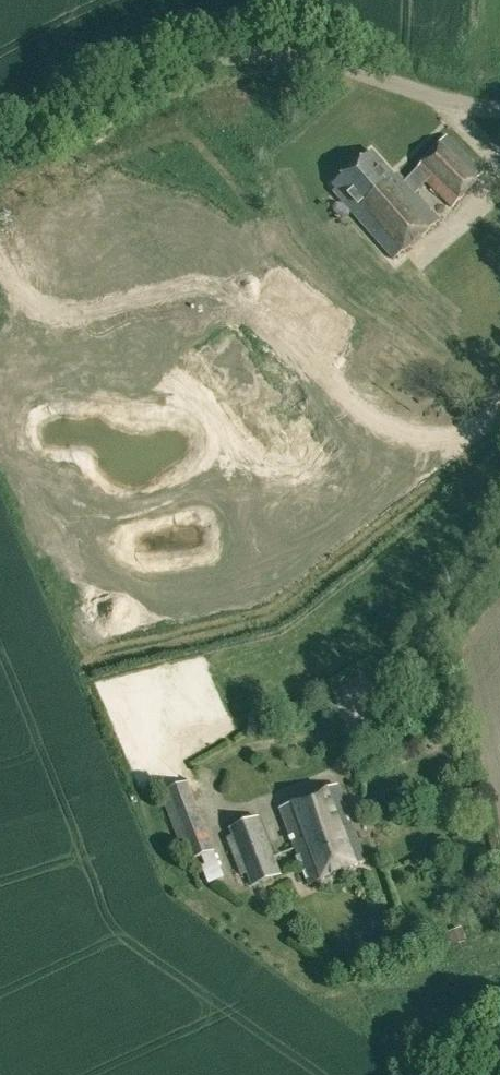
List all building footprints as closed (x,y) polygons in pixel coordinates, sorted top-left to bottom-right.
[(355,210),(352,212),(376,240),(393,259),(440,221),(415,194),(426,182),(453,208),(484,172),(446,136),(404,182),(397,174),(394,176),(372,151),(333,185),(355,210)] [(247,351),(237,329),(200,345),(225,402),(265,384),(258,368),(265,365),(257,347),(247,351)] [(271,405),(234,421),(241,437),(277,422),(271,405)] [(160,792),(187,861),(213,851),(187,782),(160,792)] [(280,808),(309,884),(366,862),(337,786),(280,808)] [(247,873),(252,886),(280,875),(257,817),(229,829),(232,835),(226,837),(241,875),(247,873)] [(447,932),(452,947),(466,942),(461,928),(447,932)]
